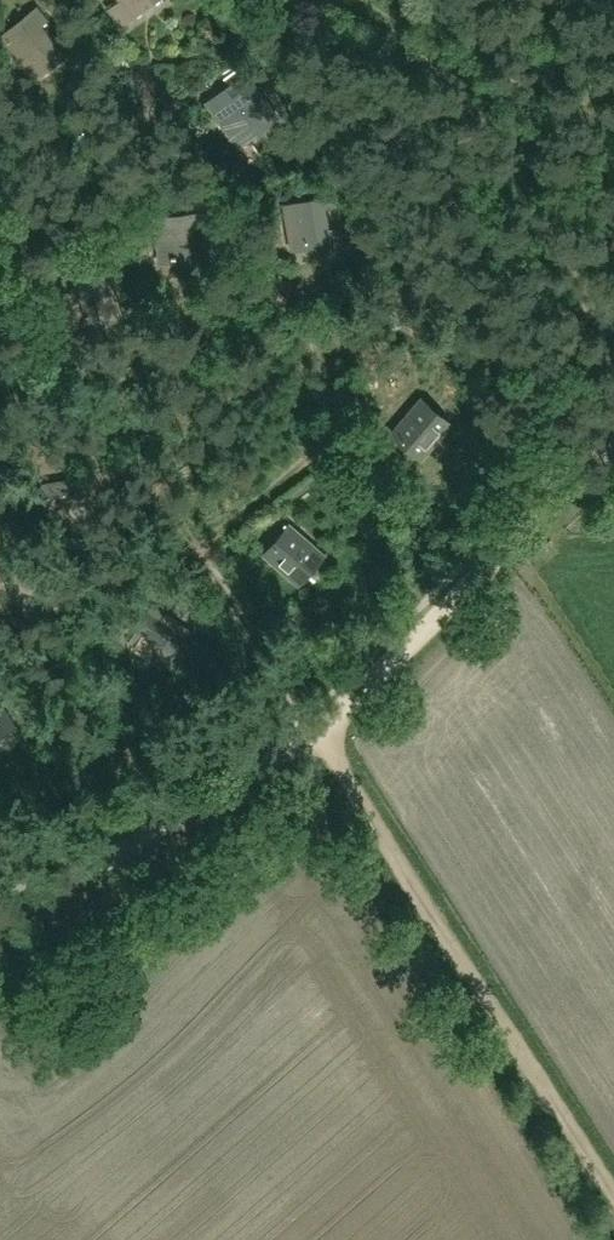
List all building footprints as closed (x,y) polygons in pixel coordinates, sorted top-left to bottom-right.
[(154,0),(121,0),(122,1),(110,9),(122,26),(135,16),(133,14),(141,8),(143,10),(150,5),(149,4),(154,0)] [(3,40),(33,80),(61,59),(61,60),(68,55),(63,47),(57,52),(38,27),(45,22),(36,10),(29,16),(31,19),(6,38),(3,40)] [(247,74),(235,82),(236,83),(208,104),(235,142),(276,114),(247,74)] [(328,240),(323,210),(330,209),(329,200),(320,201),(320,203),(286,209),(293,247),(305,244),(305,246),(310,245),(309,243),(328,240)] [(157,216),(161,255),(172,254),(173,257),(177,257),(177,253),(195,251),(196,266),(197,266),(193,221),(201,221),(200,211),(191,212),(192,213),(158,216),(157,216)] [(98,276),(64,283),(72,321),(108,313),(101,283),(108,282),(106,272),(97,274),(98,276)] [(421,399),(392,433),(421,457),(449,424),(421,399)] [(88,482),(39,490),(43,514),(92,506),(88,482)] [(265,554),(298,583),(323,554),(290,526),(265,554)] [(176,653),(171,650),(181,635),(186,638),(191,629),(179,621),(179,620),(166,612),(165,612),(152,604),(145,614),(138,624),(139,625),(128,642),(167,667),(176,653)] [(16,725),(0,698),(0,735),(16,725)]
